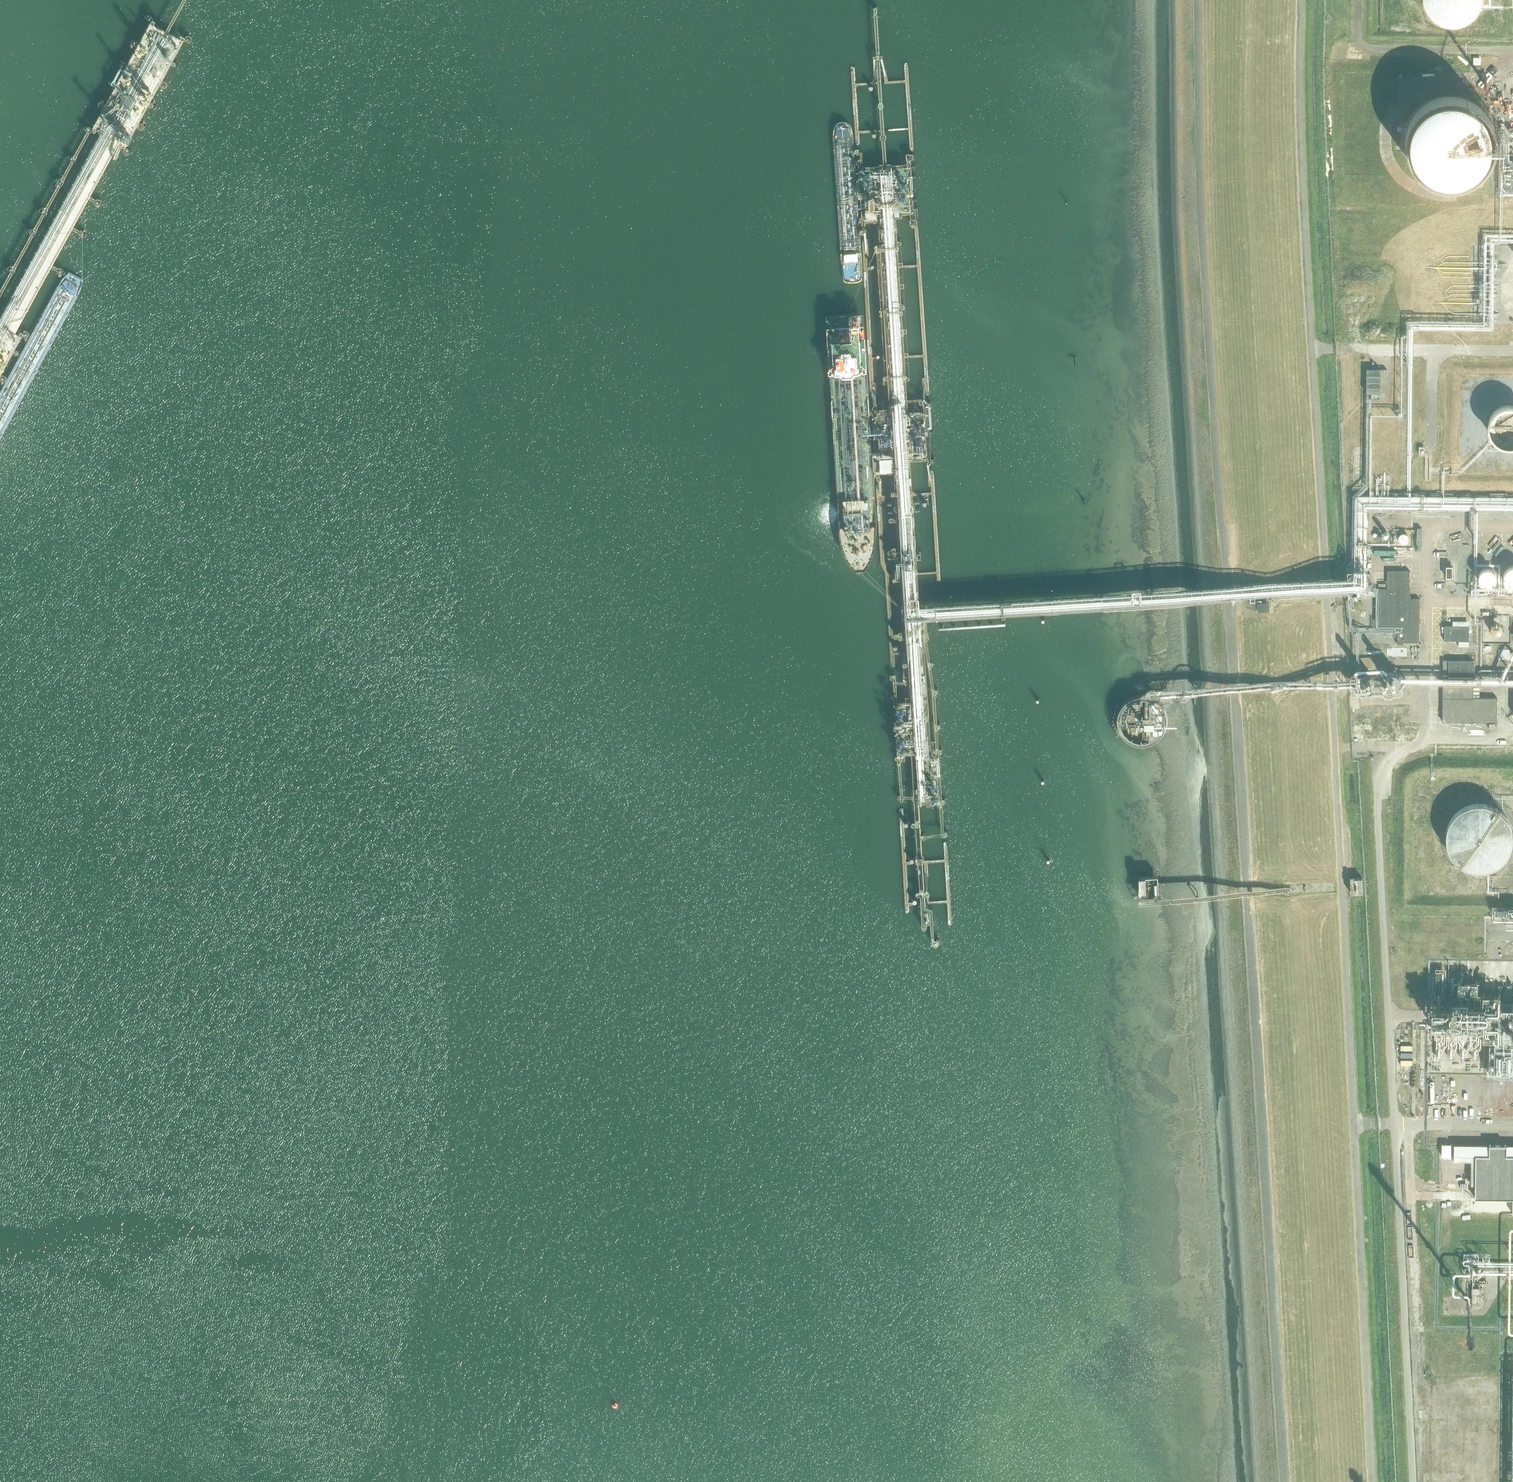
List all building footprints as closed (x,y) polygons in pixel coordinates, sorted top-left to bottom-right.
[(1423,4),(1425,9),(1430,14),(1434,18),(1439,21),(1445,23),(1451,24),(1457,24),(1460,23),(1464,21),(1469,19),(1474,15),(1478,10),(1481,5),(1482,0),(1422,0),(1423,4)] [(1498,147),(1498,142),(1498,135),(1497,131),(1495,127),(1493,121),(1491,117),(1486,111),(1480,106),(1477,104),(1473,101),(1465,98),(1462,97),(1454,97),(1448,97),(1444,98),(1437,100),(1433,101),(1429,104),(1423,108),(1419,112),(1416,115),(1414,119),(1412,123),(1410,127),(1409,132),(1408,136),(1408,141),(1408,146),(1408,150),(1409,155),(1411,158),(1412,162),(1414,166),(1420,173),(1426,179),(1430,181),(1434,183),(1443,186),(1451,187),(1458,187),(1463,186),(1468,185),(1476,181),(1481,177),(1484,175),(1487,172),(1490,168),(1493,163),(1495,160),(1496,156),(1497,151),(1498,147)] [(1366,393),(1380,393),(1380,377),(1386,378),(1386,369),(1366,369),(1366,393)] [(1510,404),(1506,404),(1500,405),(1497,407),(1493,410),(1490,413),(1488,417),(1487,421),(1486,425),(1486,429),(1487,433),(1489,437),(1492,441),(1496,444),(1499,446),(1503,447),(1507,448),(1511,448),(1512,448),(1512,404),(1510,404)] [(1511,565),(1509,566),(1507,567),(1506,569),(1504,571),(1503,573),(1503,575),(1503,578),(1504,580),(1506,584),(1508,586),(1510,586),(1512,587),(1512,564),(1511,565)] [(1495,579),(1496,575),(1495,572),(1493,569),(1490,567),(1487,566),(1485,566),(1483,567),(1480,569),(1478,572),(1477,575),(1478,579),(1480,582),(1482,583),(1484,584),(1487,585),(1489,584),(1491,584),(1493,582),(1495,579)] [(1387,570),(1387,588),(1376,588),(1375,630),(1386,630),(1386,637),(1397,637),(1397,644),(1402,644),(1402,642),(1419,642),(1419,598),(1409,598),(1410,570),(1397,570),(1387,570)] [(1267,588),(1266,602),(1278,603),(1279,589),(1267,588)] [(1502,633),(1503,630),(1502,628),(1501,626),(1499,625),(1497,624),(1494,625),(1493,626),(1491,628),(1491,630),(1491,633),(1492,634),(1494,636),(1496,636),(1499,636),(1501,635),(1502,633)] [(1473,661),(1443,660),(1442,721),(1496,722),(1496,698),(1473,697),(1473,661)] [(1167,723),(1167,718),(1167,713),(1165,708),(1163,704),(1160,699),(1156,696),(1151,693),(1146,692),(1141,691),(1135,691),(1131,692),(1127,694),(1122,698),(1118,702),(1115,708),(1114,713),(1113,717),(1114,723),(1115,728),(1118,733),(1121,736),(1124,739),(1128,742),(1134,744),(1139,745),(1145,745),(1150,743),(1155,740),(1159,737),(1163,733),(1165,728),(1167,723)] [(1512,837),(1512,834),(1512,829),(1511,823),(1507,816),(1504,811),(1499,807),(1492,803),(1486,801),(1479,800),(1473,800),(1466,802),(1460,805),(1454,809),(1449,815),(1447,818),(1446,821),(1444,827),(1443,835),(1443,841),(1445,847),(1448,854),(1452,859),(1458,864),(1463,867),(1469,869),(1474,870),(1477,871),(1483,870),(1487,869),(1491,868),(1497,865),(1502,861),(1507,855),(1510,849),(1512,842),(1512,837)] [(1494,935),(1506,935),(1505,923),(1494,923),(1494,935)] [(1478,1195),(1512,1195),(1512,1134),(1497,1133),(1497,1138),(1463,1137),(1463,1153),(1479,1153),(1478,1195)] [(1464,1281),(1476,1281),(1475,1258),(1464,1258),(1464,1281)]
